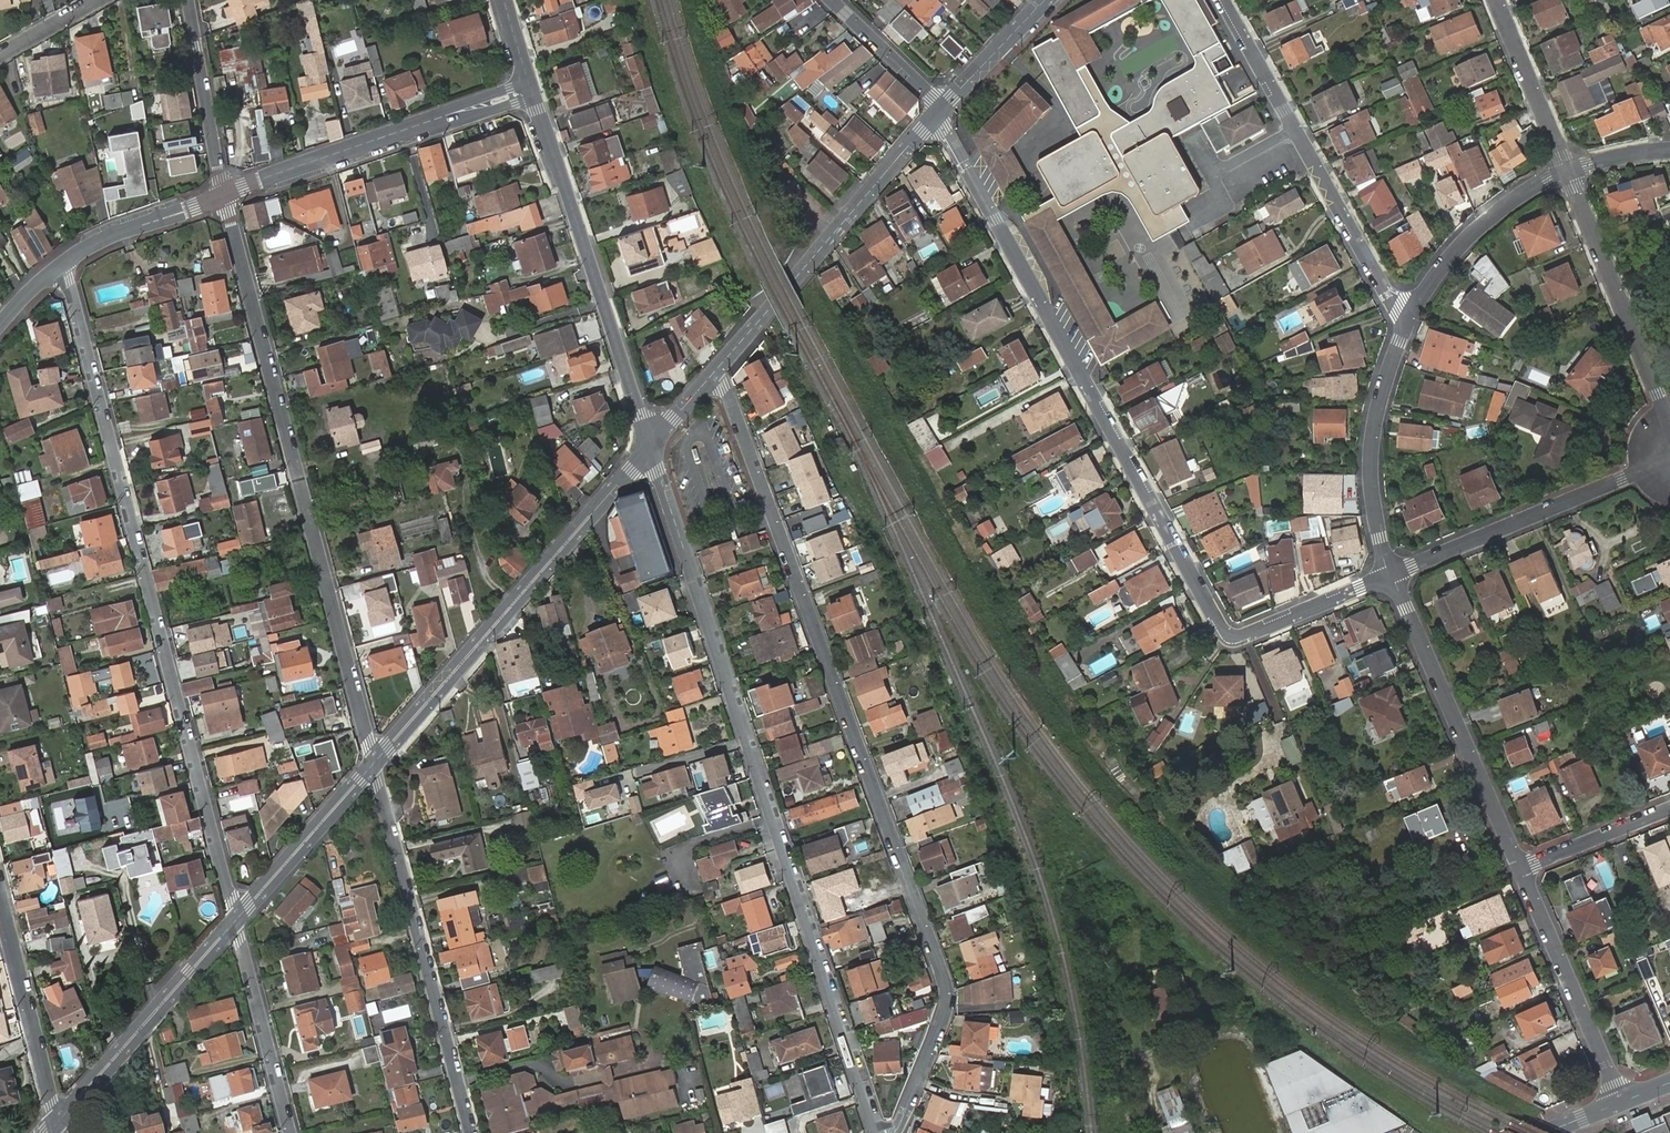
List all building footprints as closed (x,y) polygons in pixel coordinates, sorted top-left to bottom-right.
[(228,18),(234,15),(269,2),(268,0),(228,0),(230,5),(224,7),(228,18)] [(299,2),(302,17),(315,14),(311,0),(308,0),(299,2)] [(424,0),(411,0),(415,15),(427,11),(424,0)] [(539,4),(535,6),(537,13),(548,11),(549,17),(564,12),(573,9),(570,0),(539,0),(539,4)] [(613,0),(602,0),(606,13),(616,10),(613,0)] [(616,10),(624,8),(622,0),(613,0),(616,10)] [(727,22),(744,11),(737,0),(714,0),(727,22)] [(751,19),(758,30),(784,13),(788,19),(798,11),(796,9),(809,2),(808,0),(781,0),(751,19)] [(901,9),(891,0),(887,0),(883,4),(875,13),(886,24),(888,22),(889,21),(901,9)] [(905,4),(901,9),(919,27),(928,18),(927,17),(938,5),(934,0),(909,0),(905,4)] [(951,15),(956,10),(953,6),(959,0),(936,0),(951,15)] [(986,8),(978,0),(970,0),(968,3),(980,15),(986,8)] [(1053,25),(1062,42),(1086,29),(1138,0),(1099,0),(1053,25)] [(1177,24),(1195,57),(1198,63),(1195,68),(1162,89),(1156,97),(1155,106),(1151,111),(1130,123),(1114,133),(1112,136),(1114,139),(1156,215),(1158,217),(1162,216),(1181,206),(1199,195),(1201,193),(1201,190),(1173,138),(1233,106),(1217,76),(1236,67),(1228,53),(1198,0),(1163,0),(1177,24)] [(1363,1),(1362,0),(1345,0),(1342,1),(1346,9),(1363,1)] [(1432,4),(1427,6),(1432,19),(1462,7),(1459,0),(1431,0),(1432,4)] [(1542,28),(1568,18),(1561,0),(1550,0),(1534,6),(1542,28)] [(1645,16),(1669,5),(1669,0),(1637,0),(1645,16)] [(1368,12),(1363,1),(1346,9),(1349,17),(1358,13),(1360,16),(1368,12)] [(1377,1),(1367,6),(1371,15),(1381,10),(1377,1)] [(138,7),(143,38),(152,37),(154,48),(172,46),(169,28),(172,28),(169,2),(138,7)] [(234,15),(237,23),(272,11),(269,2),(234,15)] [(1293,3),(1286,7),(1290,16),(1298,12),(1293,3)] [(1599,7),(1603,16),(1612,12),(1608,3),(1599,7)] [(585,35),(578,7),(573,9),(564,12),(565,15),(540,22),(546,45),(585,35)] [(1266,15),(1274,33),(1294,24),(1303,20),(1299,11),(1298,12),(1290,16),(1286,7),(1266,15)] [(912,34),(919,27),(901,9),(889,21),(888,22),(900,34),(898,36),(904,43),(912,34)] [(1442,54),(1449,51),(1481,37),(1471,13),(1432,29),(1442,54)] [(303,99),(327,93),(322,73),(328,72),(315,14),(302,17),(306,30),(309,30),(314,53),(302,56),(306,76),(298,78),(303,99)] [(434,26),(438,37),(450,33),(454,44),(466,40),(469,49),(482,45),(473,14),(434,26)] [(1650,45),(1659,41),(1663,50),(1669,47),(1669,18),(1643,31),(1650,45)] [(886,25),(898,36),(900,34),(888,22),(886,24),(886,25)] [(737,44),(726,27),(716,33),(722,53),(737,44)] [(919,27),(912,34),(919,40),(920,39),(926,33),(919,27)] [(621,45),(624,44),(626,50),(631,49),(629,42),(634,40),(632,28),(617,33),(621,45)] [(1086,29),(1062,42),(1078,70),(1085,66),(1102,56),(1086,29)] [(1580,50),(1572,32),(1568,33),(1543,44),(1555,75),(1574,66),(1570,55),(1580,50)] [(92,40),(77,43),(84,80),(110,75),(102,34),(92,36),(92,40)] [(1281,48),(1292,68),(1325,52),(1322,46),(1316,49),(1310,35),(1281,48)] [(938,45),(953,59),(961,50),(946,36),(938,45)] [(1078,70),(1062,42),(1053,39),(1033,49),(1079,130),(1101,116),(1102,114),(1101,111),(1078,70)] [(1403,43),(1402,39),(1385,46),(1387,50),(1403,43)] [(651,86),(634,40),(629,42),(631,49),(626,50),(628,57),(626,58),(636,91),(643,89),(645,88),(651,86)] [(1600,62),(1620,54),(1614,42),(1590,52),(1596,64),(1600,62)] [(244,91),(255,89),(252,66),(249,44),(217,49),(221,72),(240,68),(244,91)] [(370,60),(378,59),(375,44),(366,46),(370,60)] [(751,44),(733,56),(733,57),(747,78),(759,69),(765,64),(751,44)] [(825,71),(850,53),(844,44),(831,53),(819,62),(801,75),(802,77),(807,84),(816,78),(825,71)] [(871,55),(861,45),(850,53),(825,71),(816,78),(830,91),(832,89),(830,87),(871,55)] [(815,57),(819,62),(831,53),(828,48),(815,57)] [(31,62),(37,94),(67,90),(61,54),(42,58),(42,60),(31,62)] [(779,79),(801,63),(795,54),(785,61),(782,56),(769,65),(778,78),(779,79)] [(1461,65),(1470,87),(1496,75),(1486,54),(1461,65)] [(1596,64),(1580,71),(1582,76),(1559,85),(1572,116),(1609,100),(1600,78),(1625,68),(1620,56),(1600,65),(1600,62),(1596,64)] [(1633,56),(1625,60),(1631,73),(1639,69),(1633,56)] [(370,60),(374,76),(382,73),(378,59),(370,60)] [(344,78),(338,80),(344,99),(355,96),(357,103),(368,100),(368,103),(379,100),(375,84),(367,86),(365,79),(374,76),(370,60),(342,68),(344,78)] [(582,75),(589,96),(596,93),(589,73),(586,62),(579,64),(582,75)] [(1398,67),(1403,79),(1416,73),(1411,62),(1398,67)] [(563,81),(559,82),(567,106),(590,99),(589,96),(582,75),(579,64),(578,63),(560,69),(563,81)] [(1110,108),(1085,66),(1078,70),(1101,111),(1102,114),(1101,116),(1079,130),(1083,138),(1092,133),(1095,133),(1099,134),(1106,149),(1120,173),(1120,176),(1119,179),(1066,207),(1064,208),(1061,206),(1051,212),(1056,220),(1102,194),(1112,191),(1121,193),(1130,200),(1153,241),(1190,222),(1181,206),(1162,216),(1158,217),(1156,215),(1114,139),(1112,136),(1114,133),(1130,123),(1110,108)] [(388,84),(385,85),(392,108),(404,104),(403,99),(416,94),(408,71),(386,79),(388,84)] [(756,96),(771,85),(761,71),(746,82),(756,96)] [(262,73),(255,74),(258,93),(260,92),(263,113),(287,109),(285,95),(283,95),(282,86),(265,89),(262,73)] [(862,83),(874,94),(882,86),(871,74),(862,83)] [(1431,109),(1417,76),(1403,82),(1418,115),(1425,112),(1431,109)] [(1380,86),(1386,99),(1404,91),(1398,78),(1380,86)] [(1642,95),(1647,107),(1654,104),(1643,81),(1636,84),(1642,95)] [(902,108),(912,98),(894,82),(876,101),(897,120),(906,111),(902,108)] [(1336,117),(1358,107),(1347,82),(1311,98),(1322,122),(1336,116),(1336,117)] [(1636,84),(1635,82),(1625,87),(1631,99),(1640,95),(1642,95),(1636,84)] [(859,91),(852,83),(835,95),(843,103),(859,91)] [(17,116),(0,84),(0,126),(17,116)] [(1153,98),(1148,87),(1137,92),(1134,85),(1122,90),(1131,109),(1153,98)] [(645,88),(643,89),(647,99),(654,96),(651,86),(645,88)] [(1006,191),(1029,178),(1011,149),(1051,108),(1029,86),(974,139),(1006,191)] [(184,89),(159,93),(164,120),(188,116),(184,89)] [(1470,125),(1480,121),(1505,111),(1496,92),(1472,102),(1473,105),(1464,109),(1470,125)] [(121,107),(119,93),(102,96),(105,110),(121,107)] [(802,114),(810,106),(796,94),(789,101),(802,114)] [(1650,117),(1640,95),(1631,99),(1632,101),(1615,108),(1618,113),(1597,122),(1602,136),(1650,117)] [(131,96),(122,97),(122,107),(133,102),(131,96)] [(355,96),(344,99),(345,106),(357,103),(355,96)] [(654,96),(647,99),(652,116),(660,113),(654,96)] [(142,98),(133,102),(136,118),(146,117),(142,98)] [(915,101),(912,98),(902,108),(906,111),(915,101)] [(1398,101),(1407,121),(1415,118),(1406,98),(1398,101)] [(787,101),(777,108),(795,124),(803,115),(787,101)] [(607,104),(592,109),(594,113),(600,111),(608,109),(607,104)] [(1650,111),(1662,134),(1669,130),(1663,118),(1666,116),(1661,106),(1650,111)] [(1263,127),(1253,108),(1232,119),(1227,111),(1201,124),(1217,153),(1263,127)] [(592,109),(572,115),(573,118),(574,118),(576,126),(575,127),(578,136),(599,130),(597,125),(612,120),(608,109),(600,111),(594,113),(592,109)] [(1351,121),(1328,131),(1340,158),(1378,140),(1369,122),(1373,120),(1368,109),(1349,117),(1351,121)] [(33,131),(46,129),(42,110),(29,112),(33,131)] [(660,113),(656,115),(658,123),(662,134),(668,132),(660,113)] [(643,119),(646,127),(658,123),(656,115),(643,119)] [(826,135),(821,141),(841,160),(852,146),(818,115),(811,122),(826,135)] [(98,116),(86,120),(87,126),(99,121),(98,116)] [(343,136),(338,117),(324,120),(329,139),(343,136)] [(839,132),(868,158),(882,143),(853,117),(839,132)] [(163,142),(166,142),(169,158),(166,158),(169,176),(196,172),(193,154),(189,155),(186,138),(190,137),(187,120),(160,125),(163,142)] [(612,120),(597,125),(599,130),(614,125),(612,120)] [(1425,131),(1435,150),(1455,140),(1451,131),(1448,133),(1442,122),(1425,131)] [(250,153),(252,153),(254,161),(268,159),(263,124),(254,125),(256,134),(250,135),(252,150),(249,151),(250,153)] [(808,136),(795,124),(788,132),(798,148),(808,136)] [(1500,147),(1490,153),(1498,175),(1526,159),(1519,148),(1516,150),(1513,152),(1508,142),(1510,141),(1518,136),(1513,128),(1495,138),(1500,147)] [(453,177),(520,154),(512,129),(446,151),(453,177)] [(137,131),(109,136),(118,186),(102,189),(105,202),(148,194),(137,131)] [(1427,155),(1432,153),(1422,132),(1418,133),(1427,155)] [(1120,173),(1106,149),(1099,134),(1095,133),(1092,133),(1083,138),(1040,162),(1039,164),(1040,166),(1042,171),(1057,198),(1061,206),(1064,208),(1066,207),(1119,179),(1120,176),(1120,173)] [(579,145),(581,154),(584,154),(587,164),(607,158),(608,159),(617,156),(623,154),(616,134),(606,136),(579,145)] [(1198,173),(1218,163),(1203,134),(1183,144),(1198,173)] [(1463,155),(1457,141),(1445,147),(1460,181),(1467,178),(1471,188),(1482,184),(1481,181),(1490,177),(1478,149),(1463,155)] [(1513,152),(1516,150),(1510,141),(1508,142),(1513,152)] [(269,146),(271,160),(283,157),(279,142),(269,146)] [(420,149),(428,179),(446,173),(438,144),(420,149)] [(1273,167),(1289,161),(1284,146),(1268,152),(1273,167)] [(1460,181),(1445,147),(1433,152),(1432,153),(1427,155),(1424,156),(1428,165),(1436,162),(1438,168),(1446,165),(1450,174),(1452,178),(1445,181),(1437,185),(1447,209),(1458,204),(1455,197),(1460,194),(1460,195),(1465,192),(1460,181)] [(666,172),(679,167),(673,149),(659,153),(666,172)] [(806,168),(832,190),(845,173),(819,152),(806,168)] [(1345,161),(1355,183),(1374,174),(1364,153),(1345,161)] [(617,156),(608,159),(607,159),(608,162),(611,162),(613,169),(620,167),(617,156)] [(1251,173),(1262,167),(1257,157),(1246,162),(1251,173)] [(1424,172),(1418,159),(1410,163),(1395,169),(1403,182),(1424,172)] [(622,167),(620,167),(613,169),(611,162),(608,162),(590,168),(593,178),(591,179),(594,189),(621,180),(621,178),(625,177),(622,167)] [(1436,162),(1428,165),(1431,171),(1438,168),(1436,162)] [(75,175),(63,179),(73,208),(94,200),(82,165),(73,168),(75,175)] [(1282,179),(1298,172),(1295,166),(1280,173),(1282,179)] [(1230,184),(1242,179),(1237,167),(1225,172),(1230,184)] [(60,173),(63,179),(75,175),(73,168),(60,173)] [(911,178),(927,202),(935,197),(943,208),(953,201),(945,190),(946,189),(933,170),(925,168),(911,178)] [(5,173),(10,183),(18,178),(13,169),(5,173)] [(666,181),(685,174),(683,169),(665,176),(666,181)] [(373,180),(379,202),(407,194),(401,172),(373,180)] [(693,194),(685,174),(666,181),(680,198),(693,194)] [(1641,208),(1644,215),(1655,212),(1650,198),(1668,193),(1664,177),(1663,177),(1655,179),(1654,177),(1639,181),(1640,184),(1634,185),(1641,208)] [(366,193),(362,178),(355,180),(358,195),(366,193)] [(1375,178),(1357,187),(1365,203),(1370,201),(1380,219),(1374,223),(1379,233),(1404,220),(1384,182),(1378,184),(1375,178)] [(1634,185),(1633,183),(1622,186),(1624,192),(1608,197),(1615,216),(1641,208),(1634,185)] [(507,210),(519,206),(513,184),(500,188),(475,196),(481,215),(506,207),(507,210)] [(468,185),(456,189),(458,195),(470,192),(468,185)] [(1250,187),(1236,194),(1239,201),(1253,194),(1250,187)] [(321,216),(323,224),(325,229),(338,225),(327,188),(290,199),(295,215),(306,221),(321,216)] [(654,189),(632,195),(635,207),(631,208),(634,218),(668,209),(665,199),(658,201),(656,194),(664,192),(662,188),(654,190),(654,189)] [(1267,206),(1274,219),(1276,218),(1278,221),(1305,207),(1296,190),(1267,206)] [(665,199),(664,192),(656,194),(658,201),(665,199)] [(904,229),(911,241),(928,232),(906,192),(889,202),(904,229)] [(1463,201),(1460,194),(1455,197),(1458,204),(1463,201)] [(635,207),(632,195),(627,196),(631,208),(635,207)] [(244,206),(250,228),(270,223),(270,221),(271,221),(269,214),(281,211),(279,198),(264,203),(264,201),(244,206)] [(1025,226),(1028,224),(1051,212),(1061,206),(1057,198),(1021,219),(1025,226)] [(539,222),(533,203),(533,201),(507,210),(465,224),(468,234),(489,227),(490,230),(499,227),(500,230),(521,222),(523,228),(539,222)] [(1669,213),(1669,205),(1660,209),(1663,216),(1669,213)] [(1270,221),(1274,219),(1267,206),(1263,208),(1270,221)] [(942,225),(953,245),(971,235),(956,209),(944,215),(948,221),(942,225)] [(403,216),(406,223),(419,219),(417,211),(403,216)] [(1103,366),(1104,365),(1169,328),(1156,304),(1115,328),(1056,220),(1051,212),(1028,224),(1092,341),(1090,342),(1103,366)] [(1402,265),(1430,248),(1428,245),(1435,237),(1420,212),(1408,218),(1411,222),(1415,230),(1390,244),(1402,265)] [(1522,237),(1531,257),(1561,245),(1557,234),(1561,232),(1554,215),(1519,229),(1522,237)] [(309,228),(323,224),(321,216),(306,221),(309,228)] [(15,238),(14,239),(30,263),(42,256),(41,254),(51,248),(44,235),(47,233),(38,218),(24,226),(26,232),(21,235),(17,229),(12,232),(15,238)] [(375,231),(383,229),(380,220),(372,222),(375,231)] [(884,222),(862,234),(869,246),(880,264),(901,251),(884,222)] [(1411,222),(1398,229),(1403,236),(1415,230),(1411,222)] [(656,236),(653,225),(616,236),(625,263),(660,252),(657,242),(643,246),(641,241),(655,237),(656,236)] [(1247,231),(1253,241),(1265,235),(1259,225),(1247,231)] [(904,229),(899,232),(906,244),(911,241),(904,229)] [(1522,237),(1519,229),(1514,231),(1517,239),(1522,237)] [(1253,241),(1238,250),(1241,256),(1251,274),(1285,255),(1272,231),(1265,235),(1253,241)] [(526,254),(549,248),(544,232),(522,239),(526,254)] [(472,248),(468,235),(458,238),(462,252),(472,248)] [(724,258),(713,236),(690,243),(698,267),(724,258)] [(657,242),(655,237),(641,241),(643,246),(657,242)] [(667,241),(670,249),(679,247),(678,242),(676,238),(667,241)] [(230,268),(223,239),(212,242),(215,257),(203,261),(205,271),(202,272),(203,274),(230,268)] [(522,256),(526,254),(522,239),(516,240),(522,256)] [(359,246),(364,269),(370,267),(379,265),(382,264),(376,241),(359,246)] [(419,252),(409,255),(415,277),(432,273),(433,279),(449,274),(440,243),(418,249),(419,252)] [(1185,247),(1193,263),(1201,258),(1192,244),(1185,247)] [(867,285),(886,273),(884,270),(880,264),(869,246),(851,257),(867,285)] [(1328,246),(1291,267),(1297,277),(1307,272),(1314,284),(1341,269),(1328,246)] [(313,248),(306,249),(308,257),(314,256),(313,248)] [(554,264),(549,248),(526,254),(522,256),(522,257),(527,273),(554,264)] [(308,257),(306,249),(284,255),(270,259),(276,280),(313,270),(318,269),(314,256),(308,257)] [(660,252),(625,263),(629,275),(664,264),(660,252)] [(324,253),(314,256),(318,269),(313,270),(316,281),(332,276),(332,275),(324,253)] [(1501,293),(1510,287),(1504,280),(1486,256),(1480,260),(1474,269),(1475,270),(1470,275),(1480,284),(1485,278),(1491,283),(1483,293),(1477,289),(1470,297),(1474,300),(1467,310),(1466,311),(1500,337),(1515,317),(1495,302),(1501,293)] [(1201,258),(1193,263),(1198,271),(1208,266),(1203,257),(1201,258)] [(915,276),(921,272),(914,261),(908,264),(915,276)] [(1198,271),(1204,282),(1219,275),(1212,263),(1208,266),(1198,271)] [(370,267),(372,273),(380,271),(379,265),(370,267)] [(957,267),(941,276),(932,281),(940,295),(948,291),(953,300),(988,282),(978,265),(961,274),(957,267)] [(1570,277),(1574,275),(1570,265),(1546,276),(1549,284),(1543,287),(1551,305),(1577,293),(1570,277)] [(886,273),(896,290),(902,286),(890,267),(884,270),(886,273)] [(822,277),(834,300),(852,290),(839,268),(822,277)] [(158,275),(146,278),(150,292),(148,292),(150,301),(172,296),(173,297),(175,297),(170,275),(159,278),(158,275)] [(736,284),(732,275),(717,282),(721,291),(736,284)] [(1219,275),(1204,282),(1208,289),(1215,302),(1226,297),(1230,294),(1219,275)] [(1582,291),(1574,275),(1570,277),(1577,293),(1582,291)] [(193,292),(190,278),(174,281),(177,295),(193,292)] [(493,291),(508,286),(505,278),(489,283),(491,291),(493,291)] [(208,315),(228,310),(221,280),(201,285),(208,315)] [(440,283),(444,297),(451,295),(447,280),(440,283)] [(631,293),(639,314),(674,301),(666,280),(631,293)] [(509,289),(508,286),(493,291),(496,302),(527,292),(530,292),(536,310),(566,300),(560,283),(540,289),(538,283),(525,286),(525,284),(509,289)] [(1306,295),(1310,303),(1312,302),(1318,299),(1332,292),(1327,283),(1306,295)] [(370,290),(379,321),(397,315),(387,285),(370,290)] [(869,287),(862,292),(871,306),(878,302),(869,287)] [(1318,299),(1329,322),(1353,311),(1349,301),(1344,303),(1338,290),(1332,292),(1318,299)] [(496,302),(493,291),(491,291),(485,293),(484,293),(490,311),(498,309),(496,302)] [(314,309),(322,307),(318,292),(286,301),(294,332),(318,325),(314,309)] [(533,311),(536,310),(530,292),(527,292),(533,311)] [(1239,309),(1230,294),(1226,297),(1215,302),(1224,317),(1239,309)] [(853,302),(858,311),(869,305),(863,295),(853,302)] [(1474,300),(1470,297),(1462,307),(1467,310),(1474,300)] [(1324,325),(1329,322),(1318,299),(1312,302),(1324,325)] [(130,303),(132,310),(134,309),(139,308),(143,307),(142,301),(130,303)] [(181,310),(179,301),(172,302),(175,312),(181,310)] [(1008,321),(998,301),(965,319),(976,338),(1008,321)] [(178,327),(177,321),(175,312),(172,302),(160,304),(166,329),(178,327)] [(151,311),(150,305),(143,307),(139,308),(134,309),(135,315),(151,311)] [(674,329),(677,336),(684,330),(697,348),(717,333),(699,308),(691,314),(696,321),(686,328),(679,314),(669,319),(674,329)] [(1536,314),(1540,324),(1554,318),(1550,308),(1536,314)] [(408,326),(410,338),(423,335),(433,340),(430,345),(440,351),(445,343),(453,347),(457,339),(456,337),(459,332),(467,337),(478,321),(478,319),(462,310),(460,311),(454,322),(449,319),(446,324),(434,318),(433,318),(430,322),(425,320),(408,325),(408,326)] [(211,315),(213,322),(232,317),(230,311),(211,315)] [(121,323),(119,314),(94,319),(96,328),(121,323)] [(206,349),(198,317),(183,320),(184,325),(187,337),(191,353),(206,349)] [(674,329),(669,319),(660,323),(666,333),(674,329)] [(568,322),(533,334),(541,358),(554,353),(576,346),(568,322)] [(60,337),(56,323),(35,328),(43,357),(64,351),(62,344),(60,337)] [(1211,329),(1215,337),(1227,331),(1223,323),(1211,329)] [(187,337),(184,325),(178,327),(166,329),(168,342),(187,337)] [(160,344),(168,342),(166,329),(157,332),(159,343),(160,344)] [(1429,347),(1462,358),(1465,350),(1467,342),(1430,330),(1427,342),(1430,344),(1429,347)] [(1330,339),(1332,349),(1328,350),(1332,365),(1364,356),(1359,342),(1362,342),(1359,331),(1330,339)] [(493,344),(496,352),(530,341),(527,332),(493,344)] [(1298,346),(1311,340),(1307,332),(1282,344),(1286,352),(1298,346)] [(641,346),(650,367),(658,364),(660,368),(681,360),(670,334),(641,346)] [(1217,340),(1224,355),(1235,349),(1227,335),(1217,340)] [(1206,337),(1194,343),(1197,350),(1204,347),(1204,349),(1209,347),(1206,337)] [(343,341),(345,351),(353,349),(350,340),(343,341)] [(1298,346),(1286,352),(1289,359),(1317,351),(1312,340),(1311,340),(1298,346)] [(1019,341),(1002,350),(1012,369),(1029,360),(1019,341)] [(318,348),(323,365),(341,360),(339,353),(344,351),(341,342),(318,348)] [(1474,344),(1467,342),(1465,350),(1471,353),(1474,344)] [(159,343),(149,346),(124,351),(127,366),(148,362),(152,361),(163,359),(160,344),(159,343)] [(554,353),(560,373),(564,372),(569,371),(572,379),(593,372),(591,364),(594,363),(593,362),(594,359),(593,354),(590,352),(590,351),(587,352),(584,344),(576,346),(554,353)] [(1460,364),(1462,358),(1429,347),(1428,350),(1425,349),(1421,362),(1464,376),(1467,367),(1460,364)] [(983,348),(981,348),(958,361),(963,370),(988,357),(983,348)] [(1588,355),(1567,382),(1588,398),(1585,401),(1591,405),(1611,381),(1606,377),(1615,366),(1590,348),(1586,353),(1588,355)] [(372,364),(380,362),(384,377),(391,375),(383,349),(369,352),(372,364)] [(396,350),(389,351),(393,372),(400,370),(396,350)] [(188,357),(194,379),(221,373),(216,351),(188,357)] [(888,368),(880,353),(868,359),(877,374),(888,368)] [(303,371),(310,397),(347,386),(345,377),(353,375),(349,358),(341,360),(323,365),(327,382),(320,384),(316,367),(303,371)] [(1029,360),(1012,369),(1008,371),(1018,390),(1039,379),(1029,360)] [(1159,365),(1168,380),(1174,376),(1166,361),(1159,365)] [(127,366),(126,366),(131,387),(152,382),(148,362),(127,366)] [(746,384),(764,415),(785,403),(761,362),(749,369),(754,379),(746,384)] [(658,364),(650,367),(652,372),(660,368),(658,364)] [(1134,383),(1128,386),(1120,390),(1127,402),(1168,380),(1159,365),(1132,379),(1134,383)] [(8,372),(12,387),(29,385),(23,367),(8,372)] [(38,368),(40,384),(57,381),(56,367),(38,368)] [(174,371),(178,387),(187,385),(184,369),(174,371)] [(160,392),(175,389),(173,379),(172,372),(156,376),(160,392)] [(1332,378),(1334,400),(1358,398),(1356,376),(1332,378)] [(775,381),(777,388),(787,385),(784,377),(775,381)] [(1480,377),(1478,384),(1492,388),(1494,379),(1480,377)] [(223,393),(219,380),(200,384),(208,418),(207,418),(209,429),(212,428),(210,425),(220,422),(215,395),(223,393)] [(452,387),(453,393),(471,387),(470,381),(452,387)] [(1418,408),(1425,409),(1431,384),(1424,382),(1418,408)] [(1511,392),(1512,385),(1499,382),(1497,389),(1511,392)] [(1556,457),(1563,460),(1575,430),(1552,421),(1556,412),(1538,404),(1537,408),(1524,403),(1531,388),(1517,382),(1504,408),(1515,413),(1511,421),(1534,430),(1533,433),(1545,438),(1537,460),(1552,466),(1556,457)] [(29,385),(12,387),(20,415),(60,403),(55,383),(34,385),(29,387),(29,385)] [(1431,384),(1425,409),(1460,418),(1465,400),(1455,397),(1457,390),(1431,384)] [(573,400),(577,412),(576,413),(580,423),(608,413),(604,402),(603,402),(599,391),(573,400)] [(160,392),(134,398),(139,421),(165,416),(160,392)] [(1496,392),(1487,419),(1495,422),(1504,395),(1496,392)] [(1059,394),(1054,397),(1058,404),(1063,402),(1059,394)] [(545,396),(529,401),(538,428),(549,424),(551,423),(545,396)] [(1054,397),(1032,409),(1042,429),(1069,414),(1063,402),(1058,404),(1054,397)] [(1156,399),(1133,411),(1138,422),(1145,418),(1148,424),(1146,425),(1148,429),(1150,427),(1154,435),(1171,426),(1156,399)] [(1262,402),(1244,410),(1249,422),(1262,416),(1262,412),(1263,403),(1262,402)] [(1283,403),(1263,403),(1262,412),(1283,412),(1283,403)] [(1300,403),(1283,403),(1283,412),(1300,412),(1300,403)] [(261,406),(241,409),(242,417),(262,415),(261,406)] [(207,418),(204,407),(189,410),(192,421),(207,418)] [(360,425),(363,422),(361,414),(358,413),(351,414),(349,407),(338,409),(337,407),(328,409),(330,420),(329,420),(332,434),(334,434),(336,444),(349,441),(347,437),(356,435),(354,427),(360,425)] [(1346,411),(1317,412),(1316,436),(1325,436),(1346,436),(1346,411)] [(264,442),(258,417),(234,422),(245,463),(265,459),(261,442),(264,442)] [(209,429),(207,418),(192,421),(189,422),(191,433),(209,429)] [(920,418),(908,424),(925,453),(938,446),(920,418)] [(1145,418),(1138,422),(1143,431),(1148,429),(1146,425),(1148,424),(1145,418)] [(3,428),(9,442),(31,432),(26,419),(3,428)] [(789,421),(764,434),(779,466),(790,460),(805,455),(789,421)] [(213,429),(217,450),(238,446),(233,424),(213,429)] [(549,424),(538,428),(541,438),(557,432),(549,424)] [(1075,424),(1048,439),(1015,456),(1024,473),(1084,441),(1075,424)] [(1401,424),(1398,447),(1420,450),(1428,451),(1433,448),(1435,431),(1431,428),(1401,424)] [(1456,427),(1441,425),(1441,431),(1455,435),(1456,427)] [(78,449),(82,447),(76,430),(40,442),(45,455),(38,457),(42,470),(49,467),(52,477),(62,473),(84,466),(78,449)] [(175,435),(170,436),(173,449),(178,448),(175,435)] [(149,441),(152,454),(149,455),(152,466),(181,459),(178,448),(173,449),(170,436),(149,441)] [(574,447),(586,460),(597,449),(584,437),(574,447)] [(411,440),(412,448),(436,446),(435,438),(411,440)] [(1164,473),(1170,487),(1192,477),(1176,439),(1153,449),(1162,468),(1165,469),(1166,472),(1164,473)] [(376,441),(368,443),(361,445),(362,453),(378,449),(376,441)] [(561,443),(550,453),(553,456),(550,458),(561,470),(553,477),(563,489),(572,481),(574,483),(582,476),(580,474),(586,468),(561,443)] [(942,445),(938,446),(925,453),(937,471),(953,463),(942,445)] [(88,465),(82,447),(78,449),(84,466),(88,465)] [(805,455),(790,460),(799,485),(802,485),(822,478),(813,452),(805,455)] [(1077,487),(1074,489),(1078,498),(1103,485),(1088,457),(1067,468),(1077,487)] [(1559,469),(1563,460),(1556,457),(1552,466),(1559,469)] [(448,469),(456,466),(455,460),(425,468),(431,492),(453,486),(451,479),(448,469)] [(226,491),(218,461),(205,464),(213,494),(226,491)] [(1425,467),(1428,479),(1437,477),(1433,465),(1425,467)] [(459,475),(456,466),(448,469),(451,479),(458,477),(459,475)] [(1211,466),(1201,470),(1206,482),(1216,478),(1211,466)] [(15,472),(17,482),(33,478),(31,468),(15,472)] [(1464,485),(1474,509),(1499,498),(1495,489),(1499,487),(1498,484),(1494,486),(1490,475),(1488,475),(1485,468),(1463,478),(1465,485),(1464,485)] [(1020,475),(1022,481),(1036,477),(1034,471),(1020,475)] [(157,492),(160,502),(162,502),(164,512),(184,507),(183,504),(191,502),(184,474),(170,477),(169,473),(155,477),(159,492),(157,492)] [(238,482),(241,496),(277,487),(273,473),(238,482)] [(1249,510),(1260,509),(1257,475),(1246,476),(1249,510)] [(68,485),(73,503),(76,503),(78,510),(105,502),(97,476),(68,485)] [(518,484),(511,477),(495,494),(502,501),(518,484)] [(822,478),(802,485),(806,497),(803,498),(807,509),(832,500),(823,477),(822,478)] [(1336,497),(1340,498),(1341,478),(1310,478),(1309,513),(1316,513),(1316,510),(1336,511),(1336,497)] [(373,490),(379,488),(376,480),(371,481),(373,490)] [(16,486),(19,497),(37,492),(34,481),(16,486)] [(970,483),(963,486),(954,492),(959,502),(966,498),(968,502),(971,501),(978,497),(970,483)] [(534,500),(535,498),(518,484),(502,501),(501,502),(522,522),(530,514),(529,512),(537,503),(534,500)] [(623,497),(619,502),(621,507),(650,497),(648,489),(623,497)] [(230,507),(226,491),(213,494),(209,495),(213,510),(230,507)] [(1433,491),(1423,495),(1426,503),(1437,499),(1433,491)] [(37,492),(17,498),(25,529),(34,526),(44,524),(45,524),(37,492)] [(1109,494),(1083,508),(1100,537),(1125,524),(1120,515),(1123,513),(1116,500),(1113,501),(1109,494)] [(1422,527),(1423,529),(1433,525),(1432,523),(1444,518),(1437,499),(1426,503),(1423,495),(1407,502),(1410,510),(1405,512),(1413,532),(1422,527)] [(1184,507),(1197,535),(1198,535),(1220,525),(1207,496),(1184,507)] [(650,497),(621,507),(623,515),(612,518),(619,540),(616,541),(609,543),(614,557),(634,551),(641,571),(621,577),(625,591),(675,574),(650,497)] [(233,506),(242,543),(263,538),(254,501),(233,506)] [(822,507),(804,513),(811,534),(817,531),(829,527),(837,524),(836,519),(827,522),(822,507)] [(80,522),(86,545),(114,539),(109,516),(80,522)] [(437,520),(443,540),(453,537),(447,517),(437,520)] [(1307,517),(1292,519),(1293,531),(1309,529),(1307,517)] [(609,522),(616,541),(619,540),(612,518),(609,522)] [(1333,536),(1337,556),(1360,550),(1353,520),(1331,527),(1332,533),(1329,533),(1329,537),(1333,536)] [(980,527),(984,536),(985,537),(996,532),(990,521),(979,526),(980,527)] [(44,524),(34,526),(37,541),(48,539),(44,524)] [(1231,534),(1236,531),(1232,524),(1202,541),(1213,562),(1238,548),(1231,534)] [(161,530),(164,544),(162,544),(164,553),(193,546),(191,536),(184,538),(181,525),(161,530)] [(398,562),(389,526),(359,534),(362,545),(367,545),(368,547),(370,546),(375,545),(378,559),(374,560),(373,560),(375,568),(398,562)] [(980,538),(984,536),(980,527),(976,529),(980,538)] [(840,530),(806,543),(821,584),(845,575),(837,554),(848,550),(840,530)] [(1244,544),(1236,531),(1231,534),(1238,548),(1244,544)] [(1596,563),(1597,559),(1586,535),(1584,534),(1583,532),(1578,531),(1568,535),(1574,549),(1570,550),(1572,555),(1570,556),(1575,568),(1581,565),(1583,567),(1586,569),(1589,570),(1593,568),(1595,566),(1596,563)] [(762,547),(758,533),(745,537),(749,551),(762,547)] [(1137,545),(1140,544),(1135,533),(1107,547),(1111,555),(1104,559),(1112,572),(1143,555),(1137,545)] [(1276,589),(1276,593),(1295,587),(1292,569),(1298,568),(1296,549),(1294,538),(1283,539),(1282,541),(1278,545),(1270,546),(1273,568),(1273,569),(1268,570),(1270,590),(1276,589)] [(220,553),(240,549),(238,539),(218,543),(220,553)] [(87,561),(91,577),(121,570),(114,540),(94,545),(97,553),(82,557),(83,562),(87,561)] [(725,544),(704,550),(707,562),(713,560),(716,570),(736,564),(733,551),(736,550),(733,541),(732,541),(725,544)] [(1336,570),(1331,553),(1324,553),(1323,545),(1321,545),(1320,542),(1309,544),(1309,547),(1303,548),(1307,574),(1336,570)] [(1256,548),(1263,563),(1266,561),(1266,543),(1256,548)] [(1146,554),(1140,544),(1137,545),(1143,555),(1146,554)] [(370,546),(374,560),(378,559),(375,545),(370,546)] [(528,559),(515,548),(506,558),(509,561),(503,568),(513,577),(528,559)] [(1296,549),(1298,568),(1299,575),(1307,574),(1303,548),(1296,549)] [(431,561),(435,560),(432,549),(413,554),(416,565),(417,565),(431,561)] [(76,559),(74,550),(38,559),(40,568),(76,559)] [(1098,562),(1091,550),(1074,559),(1080,571),(1098,562)] [(1525,557),(1510,563),(1524,595),(1535,591),(1541,604),(1563,594),(1543,550),(1530,555),(1530,556),(1525,558),(1525,557)] [(993,557),(998,565),(997,566),(1000,571),(1008,567),(1000,553),(993,557)] [(151,570),(156,590),(221,575),(217,563),(216,556),(151,570)] [(217,563),(221,575),(232,573),(229,560),(217,563)] [(711,572),(716,570),(713,560),(707,562),(711,572)] [(1657,566),(1661,575),(1652,579),(1650,574),(1633,582),(1638,593),(1655,585),(1654,582),(1663,578),(1667,587),(1669,585),(1669,560),(1657,566)] [(82,580),(91,577),(87,561),(83,562),(78,563),(82,580)] [(431,561),(417,565),(421,583),(436,579),(431,561)] [(468,575),(465,562),(435,571),(439,583),(449,580),(463,576),(468,575)] [(1228,577),(1232,587),(1252,578),(1250,574),(1254,572),(1255,574),(1265,569),(1263,563),(1228,577)] [(754,594),(756,600),(777,594),(774,584),(764,586),(760,575),(767,572),(766,567),(731,578),(733,587),(737,585),(741,598),(754,594)] [(1136,603),(1138,606),(1170,589),(1158,568),(1126,585),(1127,587),(1136,603)] [(882,576),(879,569),(862,577),(865,584),(882,576)] [(1252,578),(1232,587),(1240,609),(1265,598),(1264,594),(1269,592),(1265,569),(1255,574),(1254,572),(1250,574),(1252,578)] [(1477,585),(1490,614),(1503,609),(1506,615),(1509,613),(1507,607),(1513,605),(1498,570),(1487,575),(1489,580),(1477,585)] [(381,575),(360,581),(371,625),(393,619),(381,575)] [(1475,580),(1477,585),(1489,580),(1487,575),(1475,580)] [(463,576),(449,580),(455,600),(469,596),(463,576)] [(1576,597),(1597,586),(1600,585),(1590,578),(1586,581),(1572,588),(1576,597)] [(1115,580),(1090,594),(1095,604),(1118,591),(1119,589),(1115,580)] [(1609,580),(1606,582),(1600,585),(1597,586),(1608,612),(1621,606),(1609,580)] [(230,608),(231,614),(257,609),(265,634),(269,633),(269,629),(271,629),(272,629),(300,622),(297,610),(291,612),(286,594),(292,592),(288,581),(266,587),(269,599),(230,608)] [(1438,601),(1451,630),(1470,622),(1467,614),(1473,611),(1462,586),(1447,593),(1448,596),(1438,601)] [(1130,607),(1136,603),(1127,587),(1121,590),(1120,595),(1125,605),(1130,607)] [(22,599),(19,588),(0,593),(0,605),(22,599)] [(1019,593),(1023,599),(1031,595),(1032,594),(1029,588),(1019,593)] [(624,596),(630,613),(645,608),(650,625),(677,616),(669,591),(643,600),(640,591),(624,596)] [(778,596),(780,604),(790,600),(788,593),(778,596)] [(570,621),(562,594),(552,597),(554,603),(544,606),(542,608),(548,627),(556,625),(570,621)] [(860,594),(854,597),(858,607),(864,605),(860,594)] [(1030,616),(1028,617),(1033,623),(1044,616),(1031,595),(1023,599),(1021,600),(1030,616)] [(44,599),(47,610),(60,607),(57,596),(44,599)] [(832,607),(840,630),(863,622),(853,596),(842,600),(843,602),(832,607)] [(1160,603),(1165,612),(1174,608),(1177,606),(1175,598),(1174,596),(1160,603)] [(757,613),(761,622),(763,622),(765,630),(797,619),(794,612),(779,616),(773,598),(757,603),(760,612),(757,613)] [(1661,603),(1669,622),(1669,599),(1661,603)] [(110,605),(116,629),(135,624),(129,600),(110,605)] [(432,637),(442,635),(435,603),(413,607),(422,645),(433,642),(432,637)] [(116,629),(110,605),(89,610),(95,634),(116,629)] [(1148,626),(1148,630),(1152,639),(1156,641),(1158,645),(1161,643),(1186,630),(1174,608),(1165,612),(1147,623),(1148,626)] [(253,638),(265,635),(265,634),(257,609),(231,614),(233,623),(248,620),(253,638)] [(1372,609),(1351,619),(1356,631),(1350,634),(1344,637),(1348,647),(1385,631),(1381,621),(1377,623),(1372,609)] [(52,621),(54,631),(60,630),(58,619),(52,621)] [(1356,631),(1351,619),(1344,621),(1350,634),(1356,631)] [(556,625),(558,635),(573,631),(570,621),(556,625)] [(5,650),(10,665),(31,660),(21,623),(0,628),(0,651),(5,650)] [(187,630),(192,651),(222,643),(216,623),(187,630)] [(1148,626),(1147,623),(1134,629),(1148,654),(1163,646),(1161,643),(1158,645),(1156,641),(1152,639),(1148,630),(1148,626)] [(798,650),(790,625),(757,635),(761,649),(756,651),(760,661),(780,655),(782,662),(798,657),(795,650),(798,650)] [(606,634),(591,640),(599,661),(630,650),(625,633),(619,635),(616,627),(605,631),(606,634)] [(1592,631),(1597,639),(1604,636),(1600,627),(1592,631)] [(105,637),(110,655),(142,646),(137,629),(105,637)] [(876,630),(871,633),(874,642),(880,640),(876,630)] [(407,631),(393,635),(397,647),(410,643),(407,631)] [(590,636),(591,640),(606,634),(605,631),(590,636)] [(265,635),(266,639),(267,641),(276,638),(275,632),(269,633),(265,634),(265,635)] [(683,660),(688,658),(695,656),(688,632),(664,640),(674,669),(685,665),(683,660)] [(871,633),(853,640),(861,663),(849,668),(853,677),(879,668),(874,655),(878,654),(874,642),(871,633)] [(1303,641),(1310,657),(1309,658),(1315,671),(1335,663),(1323,634),(1303,641)] [(757,635),(752,636),(756,651),(761,649),(757,635)] [(266,658),(272,656),(271,654),(268,646),(267,641),(266,639),(261,641),(266,658)] [(277,653),(274,654),(275,657),(279,657),(283,675),(280,676),(281,681),(311,673),(304,646),(299,647),(297,639),(275,645),(277,653)] [(498,648),(507,684),(516,682),(518,691),(533,688),(531,678),(537,677),(528,639),(522,641),(522,639),(505,644),(505,645),(498,648)] [(1336,646),(1342,660),(1350,656),(1344,643),(1336,646)] [(55,648),(59,664),(62,675),(77,671),(69,645),(55,648)] [(268,646),(271,654),(274,654),(277,653),(275,645),(268,646)] [(1062,645),(1050,651),(1055,659),(1067,653),(1062,645)] [(401,646),(369,655),(375,677),(407,668),(401,646)] [(1512,649),(1501,654),(1510,674),(1521,669),(1512,649)] [(1387,659),(1383,650),(1365,658),(1350,665),(1354,674),(1372,666),(1377,679),(1387,675),(1386,671),(1395,667),(1391,657),(1387,659)] [(192,656),(196,675),(216,671),(215,669),(222,667),(218,651),(211,652),(211,651),(192,656)] [(1268,662),(1279,687),(1302,677),(1299,669),(1302,668),(1298,659),(1297,660),(1293,651),(1268,662)] [(1069,653),(1056,660),(1070,683),(1075,690),(1088,682),(1069,653)] [(279,657),(275,657),(280,676),(283,675),(279,657)] [(1144,692),(1170,682),(1160,657),(1133,668),(1135,672),(1143,668),(1149,683),(1141,686),(1144,692)] [(128,662),(89,672),(91,682),(112,677),(115,688),(134,684),(128,662)] [(1135,672),(1141,686),(1149,683),(1143,668),(1135,672)] [(797,672),(799,678),(807,676),(805,669),(797,672)] [(887,669),(857,680),(867,707),(891,698),(884,678),(890,676),(887,669)] [(700,670),(682,677),(675,679),(684,704),(703,697),(698,681),(704,680),(700,670)] [(83,694),(94,692),(91,682),(89,672),(79,674),(83,694)] [(1102,679),(1106,687),(1118,681),(1115,673),(1102,679)] [(65,677),(70,706),(85,703),(83,694),(79,674),(65,677)] [(270,691),(278,689),(275,675),(267,677),(270,691)] [(808,678),(815,698),(825,695),(819,675),(808,678)] [(182,683),(185,696),(200,693),(213,690),(210,676),(182,683)] [(1208,689),(1208,705),(1245,704),(1244,677),(1218,677),(1218,689),(1208,689)] [(1340,683),(1347,699),(1357,694),(1350,679),(1340,683)] [(1356,684),(1359,692),(1372,687),(1369,679),(1356,684)] [(1306,681),(1286,689),(1294,709),(1314,701),(1306,681)] [(751,690),(759,717),(791,707),(795,706),(796,705),(791,686),(782,688),(780,682),(751,690)] [(1144,692),(1137,696),(1131,699),(1142,722),(1154,718),(1153,715),(1179,704),(1170,682),(1144,692)] [(213,690),(200,693),(205,714),(206,714),(218,711),(237,706),(232,685),(219,688),(213,690)] [(4,730),(30,724),(30,723),(39,721),(37,711),(28,714),(21,686),(0,691),(0,713),(4,730)] [(554,692),(560,716),(566,736),(586,731),(589,739),(599,736),(597,728),(593,714),(584,716),(583,711),(577,686),(554,692)] [(1394,687),(1363,701),(1370,719),(1376,717),(1383,735),(1406,725),(1399,707),(1402,706),(1394,687)] [(1502,702),(1505,712),(1510,710),(1516,725),(1540,716),(1531,690),(1502,702)] [(136,707),(132,692),(85,703),(70,706),(73,716),(91,712),(92,717),(136,707)] [(281,701),(294,698),(292,692),(280,695),(281,701)] [(280,708),(284,725),(322,715),(321,715),(338,711),(333,695),(280,708)] [(819,708),(817,699),(796,705),(795,706),(798,714),(819,708)] [(902,700),(890,704),(893,712),(899,710),(900,713),(906,710),(902,700)] [(893,712),(890,704),(869,712),(877,733),(904,723),(900,713),(899,710),(893,712)] [(136,714),(135,711),(129,712),(131,718),(136,716),(141,734),(164,729),(158,709),(136,714)] [(218,711),(206,714),(210,731),(241,723),(238,710),(227,712),(226,709),(218,712),(218,711)] [(667,715),(670,725),(670,726),(664,728),(666,733),(668,743),(671,753),(693,747),(683,709),(667,715)] [(941,729),(934,709),(919,715),(920,718),(922,723),(916,726),(919,736),(941,729)] [(282,729),(275,710),(261,715),(267,733),(282,729)] [(765,718),(772,738),(796,731),(789,710),(765,718)] [(1510,710),(1505,712),(1511,727),(1516,725),(1510,710)] [(452,712),(442,715),(445,725),(455,722),(452,712)] [(49,718),(51,727),(62,725),(61,716),(49,718)] [(135,736),(141,734),(136,716),(131,718),(135,734),(135,736)] [(519,727),(523,744),(541,739),(544,752),(555,749),(547,720),(536,722),(535,718),(533,716),(529,717),(528,720),(529,724),(519,727)] [(1164,720),(1155,733),(1151,739),(1158,744),(1171,725),(1164,720)] [(1551,730),(1548,723),(1535,728),(1538,735),(1551,730)] [(465,738),(474,776),(485,773),(486,779),(489,788),(492,787),(493,790),(498,788),(497,786),(500,785),(498,776),(497,770),(507,767),(495,724),(481,728),(485,743),(487,752),(480,753),(478,745),(475,735),(465,738)] [(601,729),(606,743),(620,739),(615,724),(601,729)] [(286,740),(282,729),(267,733),(270,743),(286,740)] [(941,743),(952,739),(948,730),(938,734),(941,743)] [(671,753),(668,743),(666,733),(662,734),(667,754),(671,753)] [(120,744),(136,740),(135,736),(135,734),(119,739),(120,744)] [(1305,761),(1294,735),(1283,739),(1281,742),(1290,765),(1294,765),(1305,761)] [(798,736),(793,737),(798,751),(803,750),(798,736)] [(798,751),(793,737),(780,741),(787,763),(805,757),(803,750),(798,751)] [(1534,759),(1526,740),(1525,737),(1505,745),(1514,766),(1534,759)] [(1652,776),(1669,769),(1669,755),(1663,737),(1640,747),(1652,776)] [(122,746),(127,764),(134,762),(135,765),(157,759),(151,738),(122,746)] [(109,747),(120,744),(119,739),(108,741),(109,747)] [(313,743),(317,757),(337,752),(333,739),(313,743)] [(956,750),(952,739),(941,743),(939,743),(943,755),(956,750)] [(812,746),(815,757),(818,756),(835,751),(832,740),(812,746)] [(485,743),(478,745),(480,753),(487,752),(485,743)] [(20,762),(12,764),(14,770),(16,769),(21,767),(22,770),(17,771),(19,780),(41,775),(34,745),(12,750),(15,761),(19,760),(20,762)] [(886,759),(893,776),(905,771),(905,769),(928,760),(923,745),(886,759)] [(215,758),(220,776),(263,764),(259,747),(215,758)] [(9,752),(12,764),(20,762),(19,760),(15,761),(12,750),(9,752)] [(647,754),(649,762),(663,758),(660,751),(647,754)] [(727,754),(704,761),(713,790),(730,785),(728,777),(733,776),(727,754)] [(306,769),(298,771),(300,778),(305,789),(331,782),(324,755),(303,760),(306,769)] [(436,759),(438,768),(449,766),(447,756),(436,759)] [(802,777),(807,792),(832,784),(829,775),(822,777),(820,767),(822,767),(818,756),(815,757),(780,768),(785,782),(802,777)] [(959,757),(945,763),(951,778),(965,773),(959,757)] [(95,761),(98,776),(111,773),(108,758),(95,761)] [(1564,770),(1559,758),(1550,761),(1556,774),(1564,771),(1574,796),(1587,791),(1589,796),(1600,791),(1587,760),(1564,770)] [(296,767),(294,760),(277,764),(279,772),(296,767)] [(923,764),(929,762),(928,760),(905,769),(905,771),(912,769),(923,764)] [(531,762),(519,765),(525,789),(538,785),(531,762)] [(931,767),(929,762),(923,764),(912,769),(905,771),(907,775),(931,767)] [(1164,762),(1147,771),(1153,781),(1169,771),(1164,762)] [(169,764),(137,772),(142,794),(173,786),(172,783),(174,782),(172,772),(170,772),(169,764)] [(1531,771),(1534,778),(1550,772),(1546,764),(1531,771)] [(692,785),(685,765),(653,775),(655,782),(644,786),(647,797),(658,793),(659,795),(692,785)] [(1430,774),(1426,765),(1385,782),(1389,791),(1401,786),(1404,796),(1431,784),(1427,775),(1430,774)] [(422,772),(431,812),(436,811),(439,822),(461,817),(449,766),(438,768),(422,772)] [(508,774),(507,767),(497,770),(498,776),(508,774)] [(905,771),(893,776),(897,787),(910,782),(907,775),(905,771)] [(113,779),(111,773),(98,776),(100,783),(113,779)] [(485,773),(474,776),(476,782),(486,779),(485,773)] [(43,783),(41,775),(19,780),(21,788),(43,783)] [(965,798),(957,777),(937,785),(937,787),(910,797),(916,815),(945,804),(946,806),(947,805),(949,804),(965,798)] [(88,778),(66,782),(67,789),(89,784),(88,778)] [(260,811),(267,839),(306,793),(300,778),(284,782),(276,791),(275,789),(266,799),(268,801),(260,811)] [(255,779),(241,782),(244,793),(255,790),(258,789),(255,779)] [(106,794),(115,791),(112,780),(103,783),(106,794)] [(704,825),(709,834),(745,824),(740,813),(734,815),(731,806),(744,802),(738,783),(730,785),(713,790),(703,794),(712,811),(707,813),(712,822),(704,825)] [(1312,803),(1303,807),(1293,783),(1265,794),(1266,796),(1253,802),(1265,830),(1278,824),(1284,839),(1314,826),(1312,820),(1318,817),(1312,803)] [(619,785),(586,794),(591,810),(623,801),(619,785)] [(854,791),(792,810),(797,827),(859,807),(854,791)] [(95,794),(74,798),(80,831),(101,827),(95,794)] [(156,800),(157,804),(162,803),(166,817),(161,818),(162,824),(186,817),(180,794),(156,800)] [(1520,802),(1528,820),(1531,818),(1537,831),(1561,821),(1550,795),(1538,801),(1535,794),(1520,802)] [(639,796),(629,798),(633,815),(640,814),(644,813),(639,796)] [(7,842),(35,835),(29,810),(22,811),(20,801),(0,806),(0,812),(7,842)] [(162,803),(157,804),(161,818),(166,817),(162,803)] [(1332,803),(1325,806),(1332,825),(1340,822),(1332,803)] [(956,820),(949,804),(947,805),(954,821),(956,820)] [(1439,804),(1406,817),(1417,844),(1449,831),(1439,804)] [(947,805),(946,806),(908,821),(914,836),(925,832),(954,821),(947,805)] [(751,821),(748,811),(740,813),(745,824),(751,821)] [(535,831),(533,820),(531,813),(531,812),(514,816),(519,834),(535,831)] [(47,833),(61,831),(58,814),(45,816),(47,833)] [(244,814),(237,816),(238,824),(246,822),(244,814)] [(237,816),(220,820),(229,853),(236,851),(244,848),(252,846),(246,822),(238,824),(237,816)] [(202,833),(198,817),(169,824),(172,835),(176,834),(177,838),(180,837),(179,834),(190,831),(191,836),(202,833)] [(1531,818),(1528,820),(1534,833),(1537,831),(1531,818)] [(840,836),(807,847),(815,871),(847,861),(842,842),(851,839),(850,836),(867,831),(863,821),(837,829),(840,836)] [(1340,822),(1332,825),(1336,833),(1344,830),(1340,822)] [(172,835),(169,824),(153,828),(156,839),(172,835)] [(108,845),(113,864),(124,862),(127,874),(149,869),(141,841),(153,838),(151,829),(119,838),(121,842),(108,845)] [(925,832),(914,836),(916,843),(919,842),(928,838),(925,832)] [(433,846),(437,861),(464,854),(468,871),(488,866),(480,834),(433,846)] [(54,836),(56,848),(63,847),(61,835),(54,836)] [(936,846),(932,837),(928,838),(919,842),(922,851),(921,851),(928,873),(956,863),(949,841),(936,846)] [(1643,848),(1659,889),(1669,884),(1669,848),(1666,839),(1643,848)] [(185,853),(200,850),(198,840),(182,843),(183,845),(185,853)] [(736,840),(712,848),(715,856),(719,867),(725,865),(728,857),(740,853),(736,840)] [(1238,847),(1248,869),(1262,864),(1251,841),(1238,847)] [(106,865),(113,864),(108,845),(100,848),(106,865)] [(57,878),(70,874),(63,847),(50,850),(57,878)] [(12,862),(14,871),(16,880),(19,890),(43,885),(41,876),(43,876),(40,862),(50,859),(48,851),(31,855),(32,858),(12,862)] [(715,856),(709,858),(715,877),(721,875),(719,867),(715,856)] [(1004,864),(1000,856),(982,863),(985,871),(1004,864)] [(701,864),(697,865),(701,878),(705,877),(706,880),(715,877),(709,858),(700,861),(701,864)] [(164,867),(170,890),(203,881),(197,859),(164,867)] [(544,864),(531,867),(535,882),(536,881),(548,878),(544,864)] [(746,885),(748,890),(769,883),(764,864),(737,873),(741,886),(746,885)] [(975,865),(953,873),(956,882),(941,887),(944,895),(941,896),(947,912),(964,906),(963,902),(982,896),(975,875),(978,874),(975,865)] [(855,867),(813,881),(826,922),(847,915),(841,897),(863,890),(855,867)] [(549,885),(548,878),(536,881),(538,888),(549,885)] [(306,879),(284,904),(276,913),(290,926),(295,920),(320,892),(306,879)] [(703,886),(705,894),(714,891),(719,889),(717,881),(703,886)] [(342,885),(333,887),(338,902),(339,908),(342,908),(348,934),(353,933),(355,942),(379,936),(371,903),(377,901),(374,888),(350,893),(352,902),(346,903),(342,885)] [(761,889),(729,900),(733,911),(741,908),(739,905),(744,903),(753,931),(772,925),(761,889)] [(714,891),(705,894),(708,904),(717,900),(714,891)] [(76,900),(88,943),(117,935),(106,892),(76,900)] [(444,912),(453,948),(489,938),(488,934),(484,935),(483,931),(474,933),(467,906),(481,902),(478,892),(445,900),(443,904),(445,912),(444,912)] [(1472,907),(1478,921),(1470,924),(1474,934),(1511,919),(1501,896),(1472,907)] [(1607,929),(1618,924),(1606,898),(1595,903),(1595,904),(1576,912),(1581,923),(1575,925),(1581,940),(1607,928),(1607,929)] [(17,913),(31,909),(28,899),(14,903),(17,913)] [(867,913),(877,944),(889,940),(882,920),(891,917),(891,916),(904,911),(901,901),(892,904),(892,905),(889,907),(888,906),(867,913)] [(57,927),(69,923),(65,907),(60,909),(59,907),(43,911),(44,915),(30,920),(31,928),(55,922),(57,927)] [(543,912),(546,924),(559,921),(555,909),(543,912)] [(1570,915),(1575,925),(1581,923),(1576,912),(1570,915)] [(823,923),(829,942),(833,941),(836,949),(857,942),(857,940),(867,937),(865,931),(860,932),(858,927),(853,928),(847,915),(826,922),(823,923)] [(976,940),(982,937),(980,932),(974,934),(967,916),(950,922),(957,943),(975,937),(976,940)] [(1432,919),(1405,930),(1408,938),(1435,927),(1432,919)] [(343,923),(331,926),(334,937),(346,933),(343,923)] [(788,935),(785,924),(757,933),(758,937),(764,956),(789,949),(785,935),(788,935)] [(1515,928),(1484,942),(1492,963),(1520,951),(1516,941),(1520,939),(1515,928)] [(1621,929),(1602,938),(1606,946),(1626,937),(1621,929)] [(346,933),(334,937),(337,947),(349,944),(346,933)] [(757,933),(744,937),(745,941),(758,937),(757,933)] [(61,937),(64,949),(73,947),(69,934),(61,937)] [(881,943),(886,957),(900,952),(896,938),(881,943)] [(1524,949),(1520,939),(1516,941),(1520,951),(1524,949)] [(352,953),(370,949),(367,940),(350,945),(352,953)] [(700,950),(706,948),(704,941),(679,948),(684,968),(684,974),(658,965),(649,988),(661,991),(661,993),(673,996),(673,995),(685,997),(684,999),(695,1002),(696,1007),(714,1002),(700,950)] [(494,969),(487,942),(475,945),(442,954),(445,964),(460,961),(465,977),(468,989),(493,982),(490,971),(494,969)] [(335,948),(344,979),(346,979),(355,976),(348,951),(351,951),(350,945),(349,944),(337,947),(335,948)] [(964,953),(971,973),(973,973),(976,980),(999,973),(993,955),(999,953),(990,944),(984,946),(964,953)] [(879,957),(876,948),(861,952),(863,962),(879,957)] [(1589,957),(1598,977),(1617,967),(1608,948),(1589,957)] [(77,949),(65,952),(66,959),(67,959),(69,967),(67,967),(69,974),(80,971),(77,956),(78,956),(77,949)] [(602,957),(604,965),(619,962),(617,953),(602,957)] [(800,953),(777,960),(779,968),(802,961),(800,953)] [(310,954),(280,962),(284,974),(313,966),(310,954)] [(726,973),(733,998),(745,995),(752,992),(745,968),(759,964),(750,954),(741,955),(743,962),(732,965),(734,971),(726,973)] [(383,955),(362,961),(369,989),(379,986),(383,1001),(414,993),(411,978),(391,983),(383,955)] [(619,962),(604,965),(607,975),(609,974),(616,1000),(636,995),(630,970),(634,969),(631,959),(619,962)] [(1499,988),(1534,972),(1529,959),(1494,975),(1499,988)] [(1638,963),(1644,975),(1652,972),(1646,959),(1638,963)] [(852,971),(860,995),(889,986),(881,961),(852,971)] [(565,975),(562,963),(536,970),(539,982),(565,975)] [(1401,971),(1406,981),(1425,972),(1421,963),(1401,971)] [(313,966),(284,974),(290,998),(319,991),(318,984),(312,986),(309,972),(314,971),(313,966)] [(930,977),(926,967),(913,971),(917,981),(930,977)] [(630,970),(636,995),(640,994),(634,969),(630,970)] [(318,984),(314,971),(309,972),(312,986),(318,984)] [(995,1001),(1012,1000),(1010,972),(966,986),(968,1003),(990,1002),(990,998),(994,998),(995,1001)] [(1499,988),(1501,992),(1507,1006),(1528,997),(1525,990),(1539,984),(1534,972),(1499,988)] [(346,979),(349,990),(359,988),(357,976),(355,976),(346,979)] [(934,991),(930,977),(917,981),(921,995),(934,991)] [(768,990),(775,1015),(794,1009),(794,1011),(802,1009),(793,982),(768,990)] [(1468,982),(1454,989),(1459,997),(1472,991),(1468,982)] [(59,984),(44,990),(48,999),(63,993),(59,984)] [(1165,986),(1153,990),(1161,1014),(1173,1010),(1165,986)] [(470,996),(476,1019),(497,1013),(497,1015),(506,1013),(499,987),(490,989),(491,990),(470,996)] [(48,999),(45,1000),(56,1030),(85,1018),(73,989),(63,993),(48,999)] [(883,1005),(893,1001),(896,1000),(893,990),(872,997),(873,999),(863,1002),(869,1021),(890,1014),(891,1016),(897,1015),(895,1009),(885,1012),(883,1005)] [(755,1028),(745,995),(733,998),(743,1038),(755,1034),(754,1029),(755,1028)] [(1041,999),(1027,1000),(1027,1010),(1043,1009),(1041,999)] [(232,1001),(199,1009),(201,1016),(193,1019),(194,1024),(190,1025),(192,1031),(237,1020),(232,1001)] [(895,1009),(893,1001),(883,1005),(885,1012),(895,1009)] [(328,1017),(326,1011),(317,1013),(314,1003),(293,1009),(304,1052),(318,1049),(315,1037),(329,1033),(328,1030),(332,1028),(330,1017),(328,1017)] [(376,1003),(366,1006),(370,1020),(380,1018),(376,1003)] [(1625,1027),(1633,1046),(1643,1050),(1664,1041),(1647,1003),(1616,1016),(1621,1028),(1625,1027)] [(408,1004),(382,1011),(385,1023),(411,1016),(408,1004)] [(894,1032),(906,1028),(927,1020),(931,1019),(937,1004),(923,1009),(923,1010),(902,1017),(892,1021),(894,1032)] [(1548,1026),(1556,1023),(1549,1004),(1520,1016),(1530,1038),(1549,1030),(1548,1026)] [(586,1026),(580,1005),(566,1009),(571,1029),(586,1026)] [(1473,1013),(1477,1023),(1495,1014),(1491,1005),(1473,1013)] [(201,1016),(199,1009),(187,1012),(190,1025),(194,1024),(193,1019),(201,1016)] [(10,1038),(4,1010),(0,1011),(0,1041),(10,1038)] [(1010,1011),(1011,1023),(1025,1022),(1025,1010),(1010,1011)] [(883,1023),(885,1033),(894,1032),(892,1021),(883,1023)] [(969,1030),(966,1030),(964,1048),(963,1050),(988,1053),(992,1024),(970,1022),(969,1030)] [(162,1044),(177,1040),(173,1027),(159,1030),(162,1044)] [(480,1039),(482,1046),(482,1047),(484,1057),(485,1057),(487,1065),(509,1060),(507,1053),(529,1047),(524,1027),(509,1031),(511,1041),(504,1043),(501,1033),(480,1039)] [(816,1039),(819,1038),(816,1028),(777,1040),(783,1061),(796,1057),(797,1059),(819,1052),(816,1039)] [(403,1031),(374,1039),(376,1047),(380,1061),(388,1092),(401,1088),(413,1085),(417,1084),(413,1069),(408,1068),(407,1064),(412,1063),(403,1031)] [(208,1041),(213,1060),(210,1061),(211,1063),(240,1056),(237,1045),(244,1044),(241,1035),(235,1036),(235,1035),(208,1041)] [(597,1066),(597,1063),(594,1052),(602,1050),(601,1044),(599,1040),(554,1052),(559,1070),(570,1067),(571,1073),(597,1066)] [(602,1065),(610,1063),(619,1061),(616,1051),(620,1050),(618,1040),(601,1044),(602,1050),(594,1052),(597,1063),(602,1062),(602,1065)] [(876,1044),(879,1072),(902,1071),(900,1042),(876,1044)] [(1474,1071),(1481,1075),(1494,1069),(1499,1066),(1497,1060),(1509,1054),(1505,1045),(1492,1051),(1492,1053),(1487,1055),(1491,1063),(1474,1071)] [(376,1047),(363,1050),(367,1064),(380,1061),(376,1047)] [(964,1048),(953,1047),(952,1056),(954,1056),(963,1057),(963,1050),(964,1048)] [(987,1060),(988,1053),(963,1050),(963,1057),(969,1058),(987,1060)] [(759,1051),(748,1054),(754,1079),(755,1083),(766,1079),(770,1078),(768,1070),(764,1071),(759,1051)] [(1313,1059),(1302,1051),(1285,1058),(1314,1132),(1344,1132),(1313,1059)] [(1523,1061),(1532,1080),(1546,1074),(1545,1071),(1559,1065),(1553,1051),(1541,1056),(1539,1053),(1523,1061)] [(991,1088),(994,1069),(968,1066),(969,1058),(963,1057),(954,1056),(953,1063),(957,1064),(956,1075),(958,1076),(956,1087),(987,1091),(991,1088)] [(1267,1065),(1286,1113),(1291,1125),(1295,1132),(1314,1132),(1285,1058),(1267,1065)] [(1408,1124),(1319,1064),(1313,1059),(1344,1132),(1386,1132),(1408,1124)] [(826,1061),(803,1068),(805,1073),(799,1075),(807,1100),(791,1105),(795,1117),(840,1103),(826,1061)] [(642,1081),(641,1077),(615,1082),(610,1063),(602,1065),(602,1062),(597,1063),(597,1066),(599,1073),(606,1071),(609,1084),(609,1085),(608,1085),(609,1091),(618,1089),(618,1087),(642,1081)] [(10,1067),(0,1069),(0,1103),(14,1100),(12,1089),(15,1088),(10,1067)] [(1487,1078),(1498,1071),(1494,1069),(1481,1075),(1487,1078)] [(171,1074),(173,1085),(185,1082),(182,1071),(171,1074)] [(671,1071),(662,1073),(666,1086),(671,1085),(678,1083),(676,1073),(671,1071)] [(1487,1078),(1532,1102),(1537,1093),(1498,1071),(1487,1078)] [(222,1078),(227,1099),(252,1092),(249,1082),(250,1082),(248,1072),(222,1078)] [(512,1086),(486,1093),(490,1111),(492,1119),(496,1132),(514,1132),(528,1129),(525,1118),(529,1117),(535,1115),(557,1109),(557,1105),(555,1098),(555,1096),(542,1089),(537,1090),(533,1077),(529,1078),(527,1072),(513,1076),(515,1084),(512,1086)] [(662,1073),(662,1072),(641,1077),(642,1081),(618,1087),(618,1089),(621,1100),(626,1116),(650,1110),(651,1112),(679,1105),(674,1088),(672,1089),(667,1090),(666,1086),(662,1073)] [(309,1083),(314,1105),(328,1101),(329,1105),(350,1100),(343,1074),(309,1083)] [(1028,1099),(1027,1103),(1026,1115),(1041,1117),(1043,1102),(1039,1101),(1042,1078),(1017,1075),(1014,1098),(1018,1098),(1028,1099)] [(755,1083),(754,1079),(743,1082),(745,1090),(717,1098),(723,1123),(763,1112),(755,1083)] [(621,1100),(618,1089),(609,1091),(608,1085),(609,1085),(609,1084),(582,1091),(584,1099),(580,1100),(583,1113),(608,1106),(607,1103),(621,1100)] [(1179,1090),(1177,1084),(1158,1092),(1175,1132),(1196,1132),(1179,1090)] [(413,1085),(401,1088),(402,1091),(394,1093),(398,1109),(394,1110),(395,1114),(399,1113),(404,1132),(405,1132),(426,1128),(420,1108),(419,1108),(413,1085)] [(178,1089),(171,1091),(174,1103),(181,1101),(179,1096),(186,1094),(185,1086),(177,1088),(178,1089)] [(584,1099),(582,1091),(555,1098),(557,1105),(580,1100),(584,1099)] [(953,1102),(936,1095),(926,1120),(948,1128),(953,1115),(958,1103),(953,1102)] [(967,1104),(958,1103),(953,1115),(959,1117),(962,1116),(967,1104)] [(192,1106),(176,1111),(178,1120),(193,1117),(195,1116),(192,1106)] [(267,1125),(262,1127),(256,1107),(231,1114),(232,1117),(226,1118),(228,1129),(234,1128),(236,1132),(238,1132),(250,1130),(251,1132),(269,1132),(267,1125)] [(1664,1115),(1666,1122),(1655,1127),(1640,1132),(1669,1132),(1669,1112),(1663,1115),(1664,1115)] [(846,1123),(843,1113),(818,1121),(822,1132),(846,1132),(844,1124),(846,1123)] [(1632,1120),(1637,1132),(1640,1132),(1655,1127),(1651,1120),(1649,1113),(1632,1120)] [(1664,1115),(1651,1120),(1655,1127),(1666,1122),(1664,1115)] [(143,1117),(131,1120),(134,1132),(159,1132),(155,1117),(149,1119),(144,1120),(143,1117)] [(182,1132),(193,1132),(197,1132),(193,1117),(178,1120),(182,1132)] [(769,1132),(787,1132),(784,1120),(767,1126),(769,1132)] [(920,1132),(942,1132),(944,1129),(925,1121),(920,1132)] [(680,1132),(707,1132),(705,1126),(697,1128),(696,1123),(678,1127),(680,1132)]
